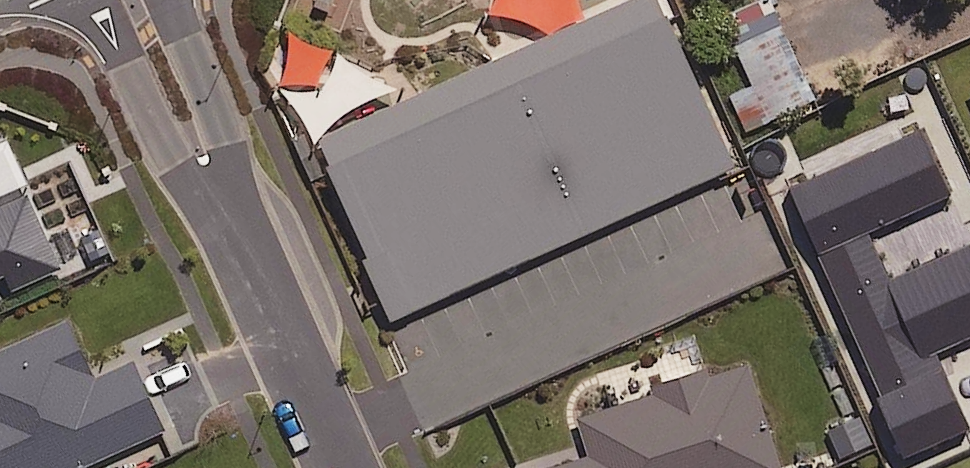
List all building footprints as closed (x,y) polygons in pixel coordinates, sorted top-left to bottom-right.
[(764,0),(761,0),(722,20),(753,82),(729,94),(757,148),(781,136),(771,114),(811,94),(764,0)] [(657,3),(309,157),(380,315),(727,161),(657,3)] [(938,111),(969,191),(969,98),(938,111)] [(13,288),(19,299),(63,279),(32,196),(0,206),(0,293),(13,288)] [(938,371),(911,300),(875,314),(903,385),(938,371)] [(67,317),(0,346),(0,467),(68,467),(168,424),(137,355),(93,374),(67,317)] [(748,365),(708,378),(705,369),(649,386),(651,391),(577,415),(588,450),(529,467),(780,467),(748,365)] [(854,413),(825,425),(838,456),(867,443),(854,413)]
